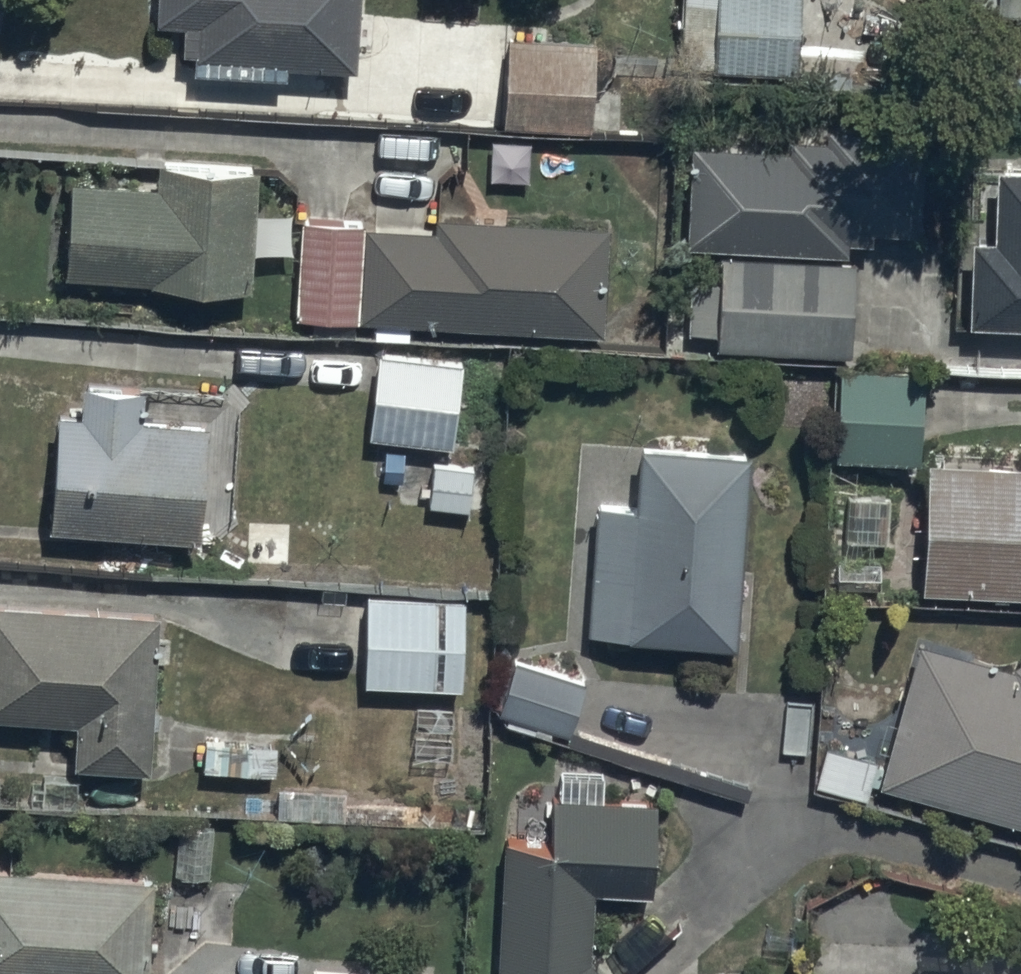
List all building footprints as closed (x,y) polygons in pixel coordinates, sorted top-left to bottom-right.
[(156,12),(195,14),(193,49),(353,58),(356,0),(157,0),(156,12)] [(682,74),(796,76),(798,0),(684,0),(682,74)] [(593,36),(503,34),(503,129),(591,131),(593,36)] [(784,141),(689,136),(684,238),(844,245),(845,232),(870,233),(870,223),(919,225),(924,124),(825,119),(825,131),(785,129),(784,141)] [(249,279),(255,156),(155,151),(154,174),(67,170),(62,270),(249,279)] [(992,157),(990,227),(968,227),(965,315),(1020,317),(1020,157),(992,157)] [(596,322),(601,218),(299,204),(294,308),(596,322)] [(850,258),(718,253),(717,282),(691,281),(689,331),(716,332),(716,346),(846,351),(850,258)] [(457,363),(377,354),(370,434),(450,441),(457,363)] [(921,367),(838,365),(835,458),(919,460),(921,367)] [(78,411),(54,410),(49,528),(198,534),(203,421),(139,418),(141,383),(79,381),(78,411)] [(585,628),(733,637),(746,445),(637,438),(634,499),(593,497),(585,628)] [(924,460),(921,590),(1020,594),(1020,463),(924,460)] [(363,591),(362,643),(362,665),(362,684),(459,686),(462,594),(363,591)] [(0,603),(0,718),(76,721),(74,764),(149,768),(156,610),(0,603)] [(876,783),(1020,822),(1020,657),(1008,665),(919,640),(876,783)] [(584,682),(514,659),(499,709),(568,732),(584,682)] [(875,761),(822,744),(811,780),(863,797),(875,761)] [(587,959),(590,889),(649,891),(652,799),(551,795),(549,843),(499,841),(495,973),(602,973),(587,959)] [(0,858),(0,968),(105,973),(141,973),(150,866),(0,858)]
